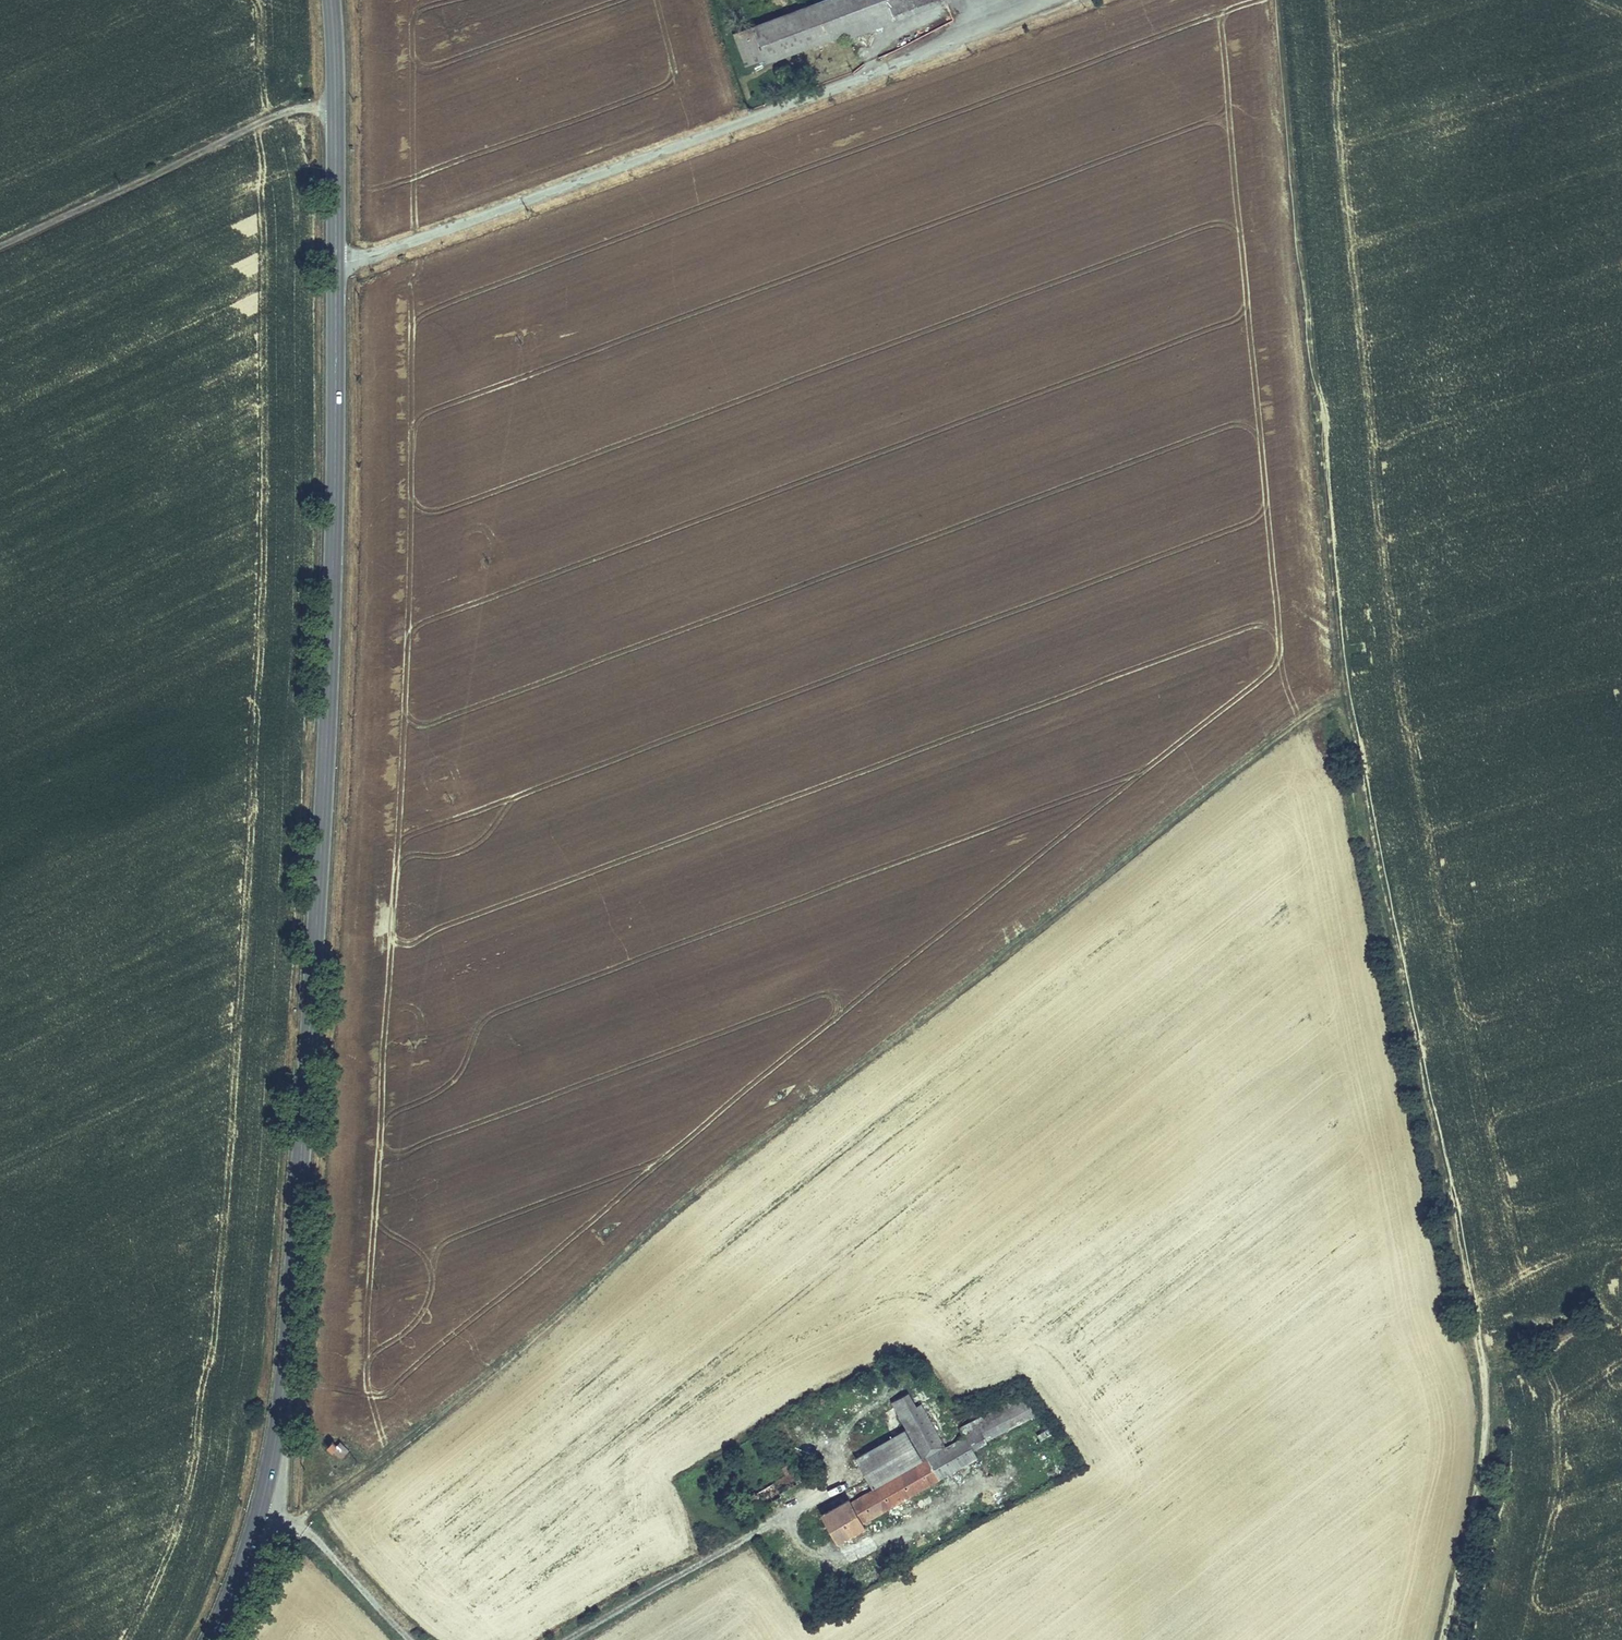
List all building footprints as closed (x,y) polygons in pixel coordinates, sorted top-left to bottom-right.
[(945,0),(825,0),(743,31),(755,62),(765,59),(766,62),(773,59),(791,52),(813,44),(834,36),(847,32),(848,36),(945,0)] [(755,62),(743,31),(734,34),(746,66),(755,62)] [(863,1523),(978,1457),(972,1447),(966,1437),(947,1447),(922,1403),(917,1406),(909,1392),(891,1402),(907,1429),(856,1458),(874,1489),(851,1502),(849,1499),(823,1515),(838,1541),(865,1526),(863,1523)] [(986,1440),(1035,1415),(1025,1395),(975,1419),(985,1439),(986,1440)] [(986,1440),(985,1439),(975,1419),(960,1427),(966,1437),(972,1447),(986,1440)] [(341,1458),(349,1449),(340,1441),(336,1445),(332,1441),(327,1446),(341,1458)] [(780,1493),(807,1477),(797,1460),(782,1469),(786,1475),(750,1496),(762,1516),(771,1511),(767,1504),(782,1496),(780,1493)]
